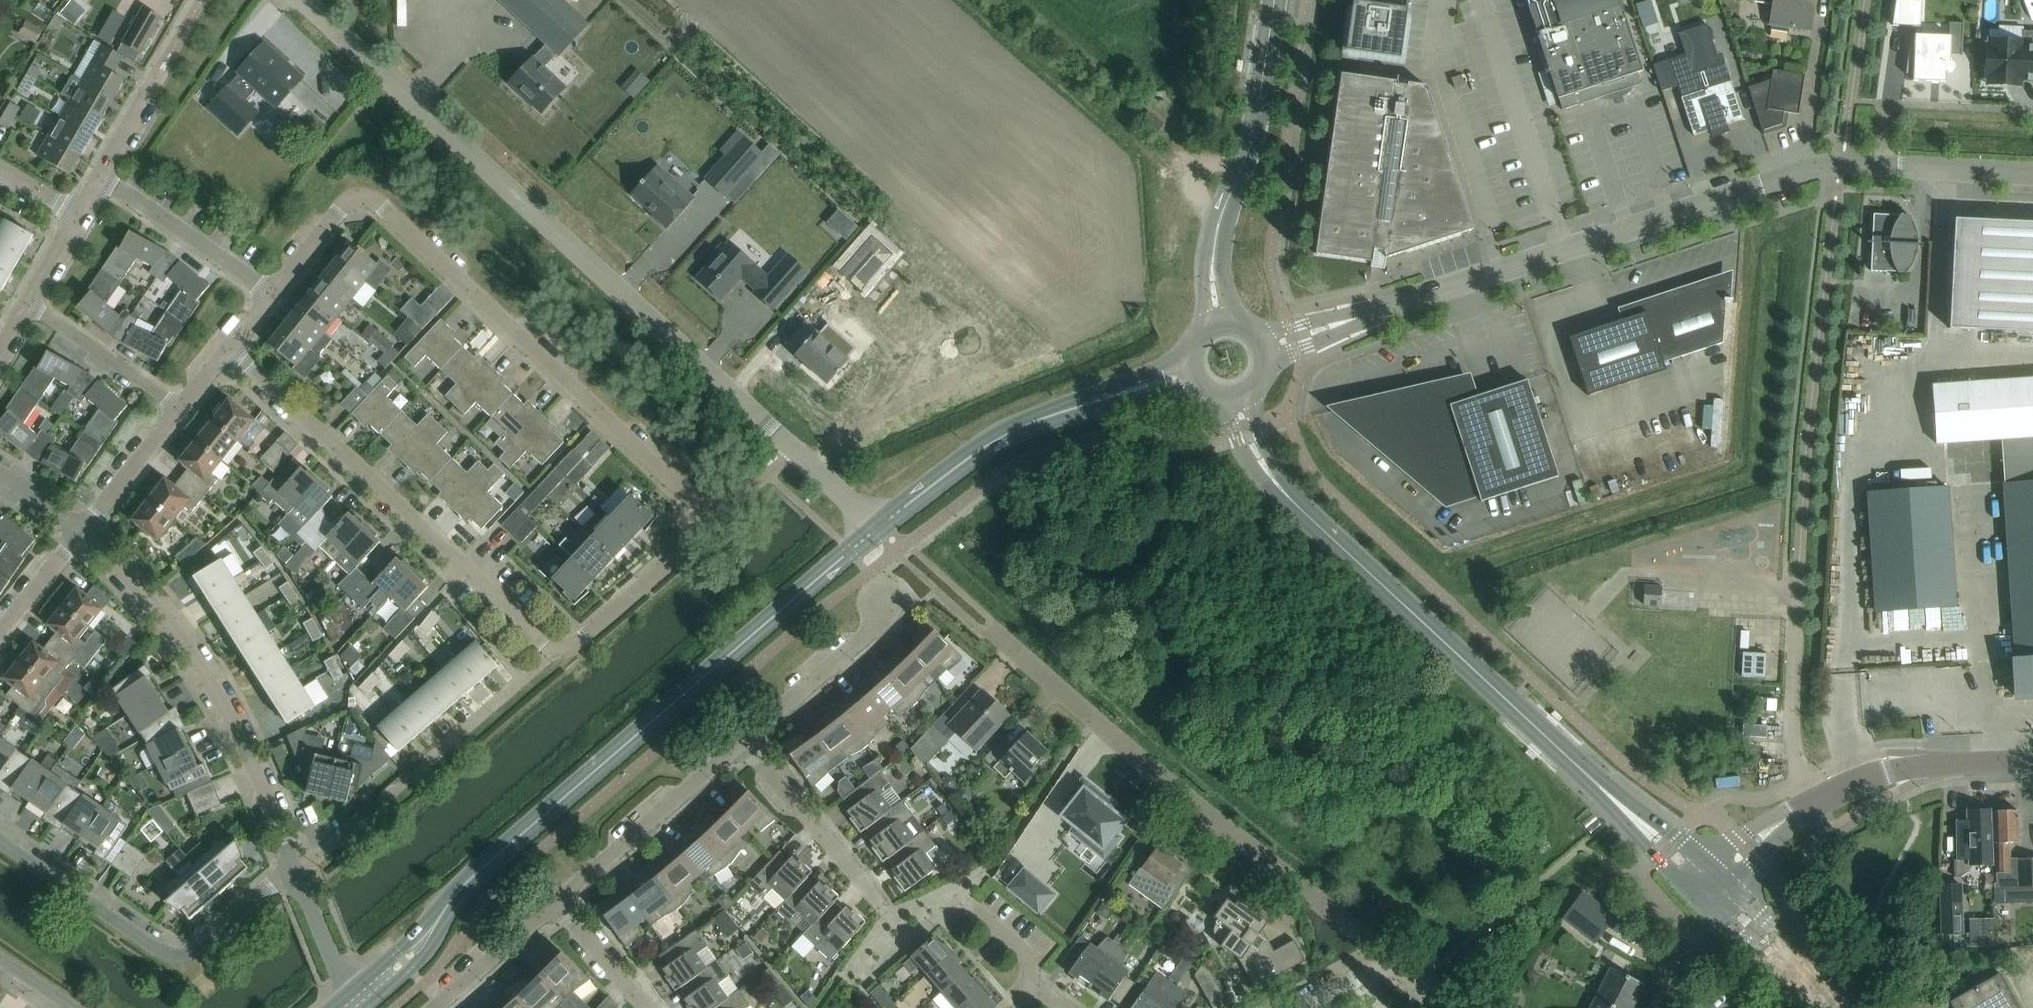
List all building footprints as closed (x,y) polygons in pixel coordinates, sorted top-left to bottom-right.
[(42,4),(58,13),(64,2),(61,0),(45,0),(42,4)] [(460,0),(440,0),(427,7),(432,15),(460,0)] [(563,0),(500,0),(500,1),(546,44),(533,58),(533,57),(508,83),(519,94),(522,91),(543,110),(565,87),(544,67),(554,56),(556,54),(558,56),(588,24),(563,0)] [(1410,0),(1353,0),(1353,2),(1406,9),(1407,4),(1409,5),(1410,0)] [(1562,110),(1598,98),(1603,99),(1608,99),(1613,99),(1622,96),(1626,93),(1630,90),(1634,86),(1640,84),(1637,72),(1642,71),(1619,0),(1526,0),(1562,110)] [(1798,0),(1748,0),(1772,4),(1768,24),(1771,24),(1770,29),(1787,32),(1787,27),(1810,30),(1814,3),(1798,0)] [(1919,26),(1921,0),(1895,0),(1892,25),(1919,26)] [(1399,57),(1406,9),(1353,2),(1352,7),(1346,50),(1399,57)] [(160,17),(142,7),(122,42),(140,52),(160,17)] [(49,24),(58,30),(64,21),(54,15),(49,24)] [(1949,61),(1950,53),(1960,53),(1960,55),(1962,55),(1963,21),(1962,21),(1962,23),(1948,22),(1948,23),(1950,23),(1949,35),(1914,34),(1914,48),(1910,48),(1910,47),(1909,47),(1905,74),(1906,74),(1907,73),(1913,73),(1912,80),(1931,81),(1931,78),(1939,78),(1939,81),(1944,81),(1945,72),(1950,72),(1951,71),(1952,71),(1953,70),(1954,68),(1954,67),(1954,66),(1954,64),(1953,63),(1952,62),(1951,62),(1949,61)] [(1661,91),(1677,86),(1681,97),(1680,97),(1693,135),(1709,130),(1711,135),(1728,129),(1726,124),(1742,119),(1730,81),(1705,89),(1699,70),(1720,63),(1706,23),(1678,33),(1685,54),(1670,59),(1652,64),(1661,91)] [(1986,83),(2006,84),(2006,79),(2032,80),(2032,32),(2023,31),(2022,41),(1988,39),(1987,43),(1985,43),(1985,63),(1982,64),(1982,73),(1984,75),(1984,78),(1986,78),(1986,83)] [(124,56),(102,43),(93,38),(72,75),(80,80),(112,99),(124,79),(114,74),(124,56)] [(238,134),(256,113),(244,102),(256,88),(276,106),(301,78),(263,43),(238,71),(239,72),(227,86),(226,85),(207,106),(238,134)] [(26,73),(32,77),(36,79),(41,70),(32,65),(26,73)] [(1798,114),(1804,74),(1772,70),(1770,79),(1748,87),(1763,134),(1765,134),(1763,130),(1781,124),(1783,112),(1798,114)] [(36,79),(32,77),(26,73),(18,89),(27,94),(36,79)] [(1426,85),(1407,83),(1407,85),(1397,84),(1398,76),(1397,76),(1396,81),(1341,73),(1315,253),(1370,261),(1370,266),(1371,266),(1373,249),(1383,251),(1385,257),(1473,229),(1426,85)] [(1461,75),(1452,77),(1451,78),(1454,88),(1464,85),(1461,75)] [(102,117),(112,99),(80,80),(70,98),(102,117)] [(91,136),(102,117),(70,98),(59,117),(91,136)] [(5,111),(14,116),(19,107),(10,102),(5,111)] [(14,116),(5,111),(0,119),(0,120),(9,125),(14,116)] [(80,155),(91,136),(59,117),(48,136),(80,155)] [(69,174),(80,155),(48,136),(37,155),(69,174)] [(725,197),(763,155),(748,141),(731,160),(725,154),(725,155),(704,178),(725,197)] [(666,229),(694,198),(657,164),(631,194),(653,215),(652,216),(666,229)] [(1907,214),(1906,215),(1907,215),(1901,215),(1902,214),(1900,214),(1899,216),(1896,216),(1896,215),(1873,214),(1870,271),(1886,271),(1896,271),(1898,273),(1899,273),(1898,272),(1904,272),(1903,273),(1905,274),(1907,270),(1910,266),(1912,262),(1914,258),(1915,254),(1916,249),(1916,245),(1916,239),(1916,235),(1915,230),(1914,226),(1912,222),(1910,218),(1907,214)] [(1982,219),(1982,220),(1954,218),(1949,328),(2032,332),(2032,221),(1982,219)] [(0,227),(0,242),(22,255),(33,235),(5,219),(0,227)] [(117,246),(102,268),(121,281),(137,258),(152,267),(149,273),(156,278),(170,257),(161,250),(162,248),(129,231),(120,248),(117,246)] [(349,241),(335,259),(364,282),(374,290),(390,269),(380,261),(377,264),(349,241)] [(767,276),(728,241),(724,245),(722,243),(711,255),(713,258),(696,278),(721,300),(741,278),(743,280),(749,285),(755,290),(753,292),(772,310),(806,272),(787,254),(786,254),(798,265),(795,269),(786,279),(774,268),(767,276)] [(22,255),(0,242),(0,267),(11,273),(22,255)] [(179,263),(170,257),(156,278),(163,282),(167,277),(181,289),(165,311),(185,324),(199,303),(196,301),(209,286),(181,261),(179,263)] [(364,282),(335,259),(322,276),(351,299),(364,282)] [(11,273),(0,267),(0,292),(11,273)] [(106,304),(121,281),(102,268),(87,289),(90,292),(77,306),(106,331),(107,329),(116,336),(131,315),(123,310),(119,315),(106,304)] [(351,299),(322,276),(308,293),(337,316),(351,299)] [(1722,342),(1725,301),(1732,301),(1732,298),(1725,298),(1726,277),(1623,311),(1626,318),(1569,337),(1588,395),(1665,370),(1662,362),(1722,342)] [(337,316),(308,293),(295,309),(324,333),(337,316)] [(400,310),(408,317),(422,329),(438,313),(425,301),(420,306),(412,298),(400,310)] [(324,333),(295,309),(281,326),(310,350),(324,333)] [(170,346),(185,324),(165,311),(150,334),(134,326),(138,319),(131,315),(116,336),(125,342),(124,344),(157,361),(167,344),(170,346)] [(407,345),(422,329),(408,317),(393,334),(407,345)] [(425,355),(441,370),(462,346),(447,332),(450,329),(440,319),(404,358),(414,367),(425,355)] [(815,331),(794,355),(827,384),(848,360),(845,358),(853,349),(826,325),(818,334),(815,331)] [(310,350),(281,326),(267,344),(296,367),(310,350)] [(368,340),(384,354),(392,361),(399,353),(392,346),(393,345),(377,330),(368,340)] [(478,361),(462,346),(441,370),(456,384),(445,396),(454,405),(491,367),(481,357),(478,361)] [(35,366),(20,388),(38,402),(55,378),(70,386),(67,393),(74,397),(88,376),(79,370),(80,368),(47,351),(38,368),(35,366)] [(385,368),(392,361),(384,354),(377,361),(385,368)] [(500,376),(491,367),(454,405),(464,414),(475,402),(491,417),(512,394),(497,379),(500,376)] [(401,411),(386,397),(397,385),(387,375),(374,389),(367,396),(360,404),(352,412),(351,414),(361,423),(364,420),(380,434),(401,411)] [(97,383),(88,376),(74,397),(81,402),(85,397),(99,409),(81,434),(100,448),(117,423),(114,421),(127,406),(99,381),(97,383)] [(1932,385),(1936,443),(2001,439),(2015,660),(2011,660),(2014,695),(2014,696),(2015,696),(2015,695),(2032,694),(2032,378),(1932,385)] [(1338,410),(1339,410),(1446,501),(1477,491),(1480,501),(1558,476),(1527,379),(1471,397),(1465,380),(1338,410)] [(374,389),(367,381),(359,389),(367,396),(374,389)] [(352,412),(360,404),(367,396),(359,389),(357,387),(342,403),(352,412)] [(38,402),(20,388),(5,409),(8,411),(0,421),(0,431),(24,451),(25,449),(34,455),(48,434),(41,430),(37,435),(23,423),(38,402)] [(505,453),(541,414),(531,405),(528,408),(512,394),(491,417),(506,431),(495,443),(504,452),(505,453)] [(212,419),(238,440),(254,420),(228,399),(223,405),(220,402),(212,413),(215,415),(212,419)] [(401,461),(437,423),(428,414),(417,425),(401,411),(380,434),(395,449),(392,452),(401,461)] [(551,424),(541,414),(505,453),(504,452),(499,458),(509,469),(526,450),(542,465),(563,442),(548,427),(551,424)] [(212,419),(209,422),(206,420),(197,431),(201,433),(195,440),(221,461),(238,440),(212,419)] [(430,481),(451,458),(436,444),(447,432),(437,423),(401,461),(411,470),(414,467),(430,481)] [(88,466),(100,448),(81,434),(68,454),(52,445),(56,439),(48,434),(34,455),(43,462),(42,464),(75,481),(85,464),(88,466)] [(195,440),(192,444),(189,441),(180,452),(183,455),(178,461),(188,468),(181,477),(204,496),(218,479),(211,474),(221,461),(195,440)] [(260,458),(273,471),(290,453),(276,441),(260,458)] [(1687,466),(1699,461),(1692,447),(1681,452),(1687,466)] [(566,476),(583,458),(573,449),(557,466),(566,476)] [(488,470),(478,461),(467,472),(451,458),(430,481),(445,496),(442,499),(452,509),(488,470)] [(566,476),(576,485),(592,467),(583,458),(566,476)] [(494,464),(488,470),(452,509),(462,518),(466,515),(481,529),(502,506),(487,492),(504,474),(494,464)] [(286,515),(319,480),(308,470),(306,472),(301,467),(289,479),(283,477),(279,474),(278,473),(269,483),(259,493),(270,503),(273,500),(287,513),(285,514),(286,515)] [(554,469),(537,487),(547,496),(563,479),(554,469)] [(269,483),(261,476),(252,486),(259,493),(269,483)] [(204,496),(181,477),(174,486),(164,478),(159,485),(156,483),(145,496),(174,520),(184,507),(191,512),(204,496)] [(322,516),(321,510),(332,497),(327,492),(329,490),(319,480),(286,515),(288,514),(302,527),(297,533),(306,542),(327,520),(322,516)] [(530,513),(547,496),(537,487),(521,504),(530,513)] [(645,531),(658,515),(645,505),(642,507),(630,496),(620,487),(600,508),(610,517),(632,538),(641,528),(645,531)] [(1875,612),(1955,606),(1947,487),(1867,492),(1875,612)] [(174,520),(145,496),(134,510),(137,512),(131,519),(157,541),(174,520)] [(521,504),(502,525),(511,534),(528,516),(530,513),(521,504)] [(333,560),(367,525),(356,515),(353,517),(348,512),(337,525),(331,523),(327,520),(306,542),(315,551),(319,546),(333,560)] [(0,514),(0,538),(6,543),(0,553),(0,572),(10,579),(25,558),(22,555),(35,540),(6,516),(5,517),(0,514)] [(613,558),(632,538),(610,517),(603,524),(595,514),(580,527),(613,558)] [(511,534),(521,543),(537,525),(528,516),(511,534)] [(355,568),(380,542),(375,537),(377,535),(367,525),(333,560),(348,574),(338,585),(347,594),(363,576),(355,568)] [(594,579),(613,558),(580,527),(568,542),(579,550),(572,558),(594,579)] [(175,557),(182,565),(206,544),(197,537),(175,557)] [(253,553),(259,561),(267,554),(261,546),(253,553)] [(274,562),(267,554),(259,561),(266,569),(274,562)] [(390,596),(414,570),(404,560),(402,562),(396,557),(372,584),(363,576),(347,594),(363,609),(370,601),(378,608),(390,596)] [(585,588),(594,579),(572,558),(552,579),(565,590),(562,593),(573,605),(589,591),(585,588)] [(205,595),(232,577),(221,559),(193,576),(205,595)] [(425,580),(414,570),(390,596),(402,608),(383,628),(395,639),(415,618),(406,609),(428,587),(423,582),(425,580)] [(10,579),(0,572),(0,594),(10,579)] [(217,613),(244,596),(232,577),(205,595),(217,613)] [(279,588),(284,596),(293,590),(287,582),(279,588)] [(1641,603),(1659,603),(1660,585),(1642,584),(1641,603)] [(103,609),(90,598),(76,588),(62,606),(88,627),(103,609)] [(299,599),(293,590),(284,596),(290,605),(299,599)] [(228,631),(256,614),(244,596),(217,613),(228,631)] [(88,627),(62,606),(47,624),(57,631),(49,640),(73,659),(86,643),(79,638),(88,627)] [(432,611),(425,619),(433,626),(440,618),(432,611)] [(240,650),(267,632),(256,614),(228,631),(240,650)] [(303,623),(308,632),(317,627),(312,618),(303,623)] [(427,634),(433,626),(425,619),(419,627),(427,634)] [(919,645),(911,653),(930,672),(937,679),(948,668),(960,660),(963,657),(943,639),(924,621),(921,624),(915,633),(911,637),(919,645)] [(322,636),(317,627),(308,632),(313,641),(322,636)] [(252,668),(279,651),(267,632),(240,650),(252,668)] [(116,649),(127,658),(138,644),(127,635),(116,649)] [(73,659),(49,640),(42,649),(33,642),(19,660),(45,681),(62,695),(76,677),(65,668),(73,659)] [(402,640),(395,648),(403,655),(410,648),(402,640)] [(476,641),(460,656),(481,680),(497,666),(476,641)] [(396,663),(403,655),(395,648),(388,656),(396,663)] [(263,686),(291,669),(279,651),(252,668),(263,686)] [(1741,676),(1765,677),(1766,653),(1742,652),(1741,676)] [(921,680),(930,672),(911,653),(903,661),(895,653),(891,657),(882,663),(879,666),(915,704),(917,702),(926,690),(928,687),(921,680)] [(324,661),(329,670),(338,665),(333,656),(324,661)] [(464,694),(481,680),(460,656),(443,670),(464,694)] [(62,695),(45,681),(19,660),(4,678),(13,686),(6,695),(29,714),(40,722),(62,695)] [(350,669),(356,676),(364,667),(358,661),(350,669)] [(112,689),(128,714),(162,692),(151,675),(153,674),(145,665),(112,689)] [(343,675),(338,665),(329,670),(334,680),(343,675)] [(915,704),(879,666),(877,668),(870,676),(866,680),(873,689),(865,696),(882,716),(891,708),(898,716),(900,713),(913,706),(915,704)] [(275,705),(302,687),(291,669),(263,686),(275,705)] [(448,709),(464,694),(443,670),(427,684),(448,709)] [(373,672),(366,680),(373,687),(380,680),(373,672)] [(366,695),(373,687),(366,680),(358,688),(366,695)] [(431,723),(448,709),(427,684),(410,698),(431,723)] [(314,706),(302,687),(275,705),(287,723),(314,706)] [(981,690),(949,725),(975,750),(1008,715),(981,690)] [(173,709),(162,692),(128,714),(144,738),(180,718),(174,708),(173,709)] [(882,716),(865,696),(856,704),(849,695),(845,698),(835,704),(832,706),(865,747),(868,745),(877,734),(879,732),(873,724),(882,716)] [(415,737),(431,723),(410,698),(394,713),(415,737)] [(865,747),(832,706),(830,708),(822,716),(818,720),(825,729),(816,736),(831,757),(841,750),(847,758),(850,755),(863,749),(865,747)] [(398,751),(415,737),(394,713),(377,727),(398,751)] [(186,727),(180,718),(144,738),(149,749),(144,751),(142,755),(149,768),(157,764),(193,746),(184,728),(186,727)] [(910,749),(924,767),(948,741),(932,726),(910,749)] [(302,745),(307,727),(287,735),(289,742),(302,745)] [(1012,747),(1002,738),(983,759),(1005,778),(1011,772),(1023,784),(1037,769),(1034,765),(1047,750),(1047,749),(1046,750),(1027,733),(1028,732),(1027,731),(1012,747)] [(831,757),(816,736),(807,743),(800,733),(795,736),(785,741),(782,744),(797,765),(812,787),(815,785),(825,774),(828,772),(822,764),(831,757)] [(24,754),(0,738),(0,789),(24,754)] [(376,740),(370,761),(383,764),(391,758),(376,740)] [(326,797),(336,753),(302,745),(289,742),(308,786),(306,793),(321,796),(326,797)] [(280,745),(270,750),(275,759),(285,755),(280,745)] [(183,785),(186,792),(212,781),(204,763),(202,764),(193,746),(157,764),(170,791),(183,785)] [(336,753),(326,797),(346,802),(348,795),(383,764),(370,761),(336,753)] [(27,805),(50,772),(24,754),(0,789),(10,795),(11,794),(27,805)] [(875,759),(862,767),(868,777),(882,769),(875,759)] [(902,800),(914,792),(894,763),(882,772),(902,800)] [(52,824),(75,790),(81,782),(55,764),(50,772),(27,805),(44,816),(42,818),(52,824)] [(866,829),(901,800),(879,771),(843,798),(854,814),(849,818),(860,833),(866,829)] [(1102,796),(1082,780),(1065,803),(1070,807),(1062,816),(1088,836),(1084,841),(1102,855),(1103,856),(1118,837),(1113,833),(1123,821),(1108,808),(1109,806),(1100,799),(1102,796)] [(186,792),(191,804),(217,793),(212,781),(186,792)] [(733,806),(725,814),(744,833),(752,824),(759,831),(762,828),(774,820),(776,818),(757,799),(738,782),(735,785),(729,794),(725,798),(733,806)] [(79,840),(101,807),(75,790),(52,824),(61,831),(62,829),(79,840)] [(221,804),(217,793),(191,804),(196,815),(221,804)] [(943,797),(934,804),(941,813),(950,806),(943,797)] [(882,862),(913,839),(912,838),(902,825),(913,816),(901,800),(866,829),(877,843),(871,848),(882,862)] [(127,825),(101,807),(79,840),(95,852),(94,853),(104,860),(127,825)] [(1991,864),(1989,810),(1967,811),(1967,821),(1957,821),(1957,859),(1969,859),(1969,865),(1991,864)] [(1999,872),(2010,872),(2010,867),(2018,867),(2019,890),(2032,889),(2032,859),(2010,859),(2009,842),(2019,842),(2017,810),(1993,811),(1996,872),(1999,872)] [(956,820),(950,812),(942,818),(948,826),(956,820)] [(735,841),(744,833),(725,814),(717,822),(709,814),(705,817),(696,824),(693,826),(729,865),(731,863),(739,851),(742,848),(735,841)] [(170,815),(158,824),(165,834),(177,825),(170,815)] [(926,831),(947,862),(960,853),(939,822),(926,831)] [(729,865),(693,826),(691,828),(684,837),(680,841),(687,849),(679,857),(696,877),(705,869),(712,877),(714,874),(727,867),(729,865)] [(923,830),(912,838),(913,839),(882,862),(888,858),(899,873),(893,877),(904,892),(946,860),(923,830)] [(223,838),(208,852),(234,881),(234,880),(248,868),(240,858),(242,856),(243,858),(244,857),(236,839),(235,839),(236,841),(230,846),(223,838)] [(120,871),(136,848),(126,841),(110,864),(120,871)] [(234,881),(208,852),(200,843),(187,855),(219,893),(233,881),(233,882),(234,881)] [(1176,856),(1177,857),(1177,856),(1161,843),(1160,844),(1160,845),(1143,868),(1141,866),(1128,884),(1164,910),(1187,878),(1177,870),(1180,865),(1173,860),(1176,856)] [(130,878),(146,855),(136,848),(120,871),(130,878)] [(219,893),(187,855),(181,848),(166,861),(180,876),(179,877),(205,907),(205,906),(219,893)] [(785,900),(807,877),(812,872),(799,859),(794,864),(779,851),(748,884),(763,898),(772,888),(785,899),(785,900)] [(687,885),(696,877),(679,857),(670,864),(663,855),(658,859),(649,865),(646,867),(679,908),(681,906),(690,895),(693,892),(687,885)] [(679,908),(646,867),(644,869),(636,877),(631,880),(639,890),(630,896),(645,918),(651,926),(664,916),(677,910),(679,908)] [(1024,871),(1009,888),(1037,911),(1051,894),(1024,871)] [(205,907),(179,877),(164,890),(171,898),(166,902),(165,901),(164,902),(180,913),(181,912),(179,910),(181,909),(190,919),(204,906),(205,907)] [(825,884),(824,886),(821,890),(807,877),(785,900),(785,899),(775,910),(790,923),(799,913),(811,924),(812,925),(834,902),(839,897),(825,884)] [(1962,932),(1960,884),(1940,885),(1942,933),(1962,932)] [(645,918),(630,896),(620,903),(614,894),(609,897),(599,902),(596,904),(611,925),(626,948),(629,946),(638,935),(642,933),(636,925),(645,918)] [(1581,894),(1563,919),(1594,943),(1613,918),(1581,894)] [(1254,988),(1284,972),(1273,951),(1268,953),(1263,943),(1265,940),(1258,935),(1268,921),(1238,899),(1234,904),(1226,898),(1212,918),(1216,920),(1215,922),(1216,923),(1214,926),(1213,929),(1213,933),(1214,936),(1216,940),(1221,943),(1220,945),(1238,959),(1254,988)] [(852,909),(851,911),(847,915),(834,902),(812,925),(811,924),(802,934),(830,960),(866,922),(852,909)] [(717,929),(727,944),(747,930),(736,916),(717,929)] [(675,991),(680,987),(706,969),(718,961),(696,929),(658,956),(670,972),(664,976),(675,991)] [(926,974),(952,952),(944,942),(941,945),(934,937),(903,964),(911,973),(919,966),(926,974)] [(1086,989),(1118,944),(1107,937),(1096,948),(1089,943),(1085,948),(1075,941),(1061,963),(1077,974),(1073,980),(1086,989)] [(746,942),(736,949),(743,960),(753,953),(746,942)] [(539,975),(557,994),(564,1001),(575,990),(587,981),(590,979),(570,960),(551,943),(549,946),(542,955),(538,959),(547,967),(539,975)] [(1119,1004),(1134,983),(1125,976),(1128,971),(1121,967),(1128,952),(1118,944),(1086,989),(1099,998),(1103,993),(1119,1004)] [(941,992),(964,971),(958,964),(961,962),(952,952),(926,974),(941,992)] [(739,991),(718,961),(706,969),(680,987),(691,1002),(685,1006),(686,1007),(714,1007),(739,991)] [(1213,977),(1210,971),(1201,965),(1194,975),(1199,985),(1213,977)] [(1590,1007),(1632,1007),(1644,984),(1610,967),(1590,1007)] [(759,975),(771,990),(780,982),(768,968),(759,975)] [(982,986),(974,976),(971,979),(964,971),(941,992),(932,1000),(939,1007),(957,1007),(982,986)] [(1999,973),(1949,1002),(1952,1007),(2020,1007),(1999,973)] [(557,994),(539,975),(530,983),(522,975),(518,978),(509,985),(507,987),(526,1007),(554,1007),(549,1002),(557,994)] [(1213,977),(1199,985),(1209,1002),(1223,994),(1213,977)] [(1176,985),(1166,978),(1154,989),(1147,985),(1144,989),(1134,983),(1119,1004),(1125,1007),(1160,1007),(1176,985)] [(882,1007),(888,1007),(894,1003),(878,985),(869,993),(882,1007)] [(1176,985),(1160,1007),(1180,1007),(1179,1007),(1186,993),(1176,985)] [(982,986),(957,1007),(993,1007),(995,1006),(988,998),(991,996),(982,986)] [(507,987),(504,989),(497,998),(493,1002),(499,1007),(526,1007),(507,987)] [(809,1007),(810,1007),(816,999),(808,990),(800,997),(809,1007)] [(739,991),(714,1007),(751,1007),(750,1006),(739,991)] [(754,1007),(770,1007),(764,998),(752,1005),(754,1007)]
